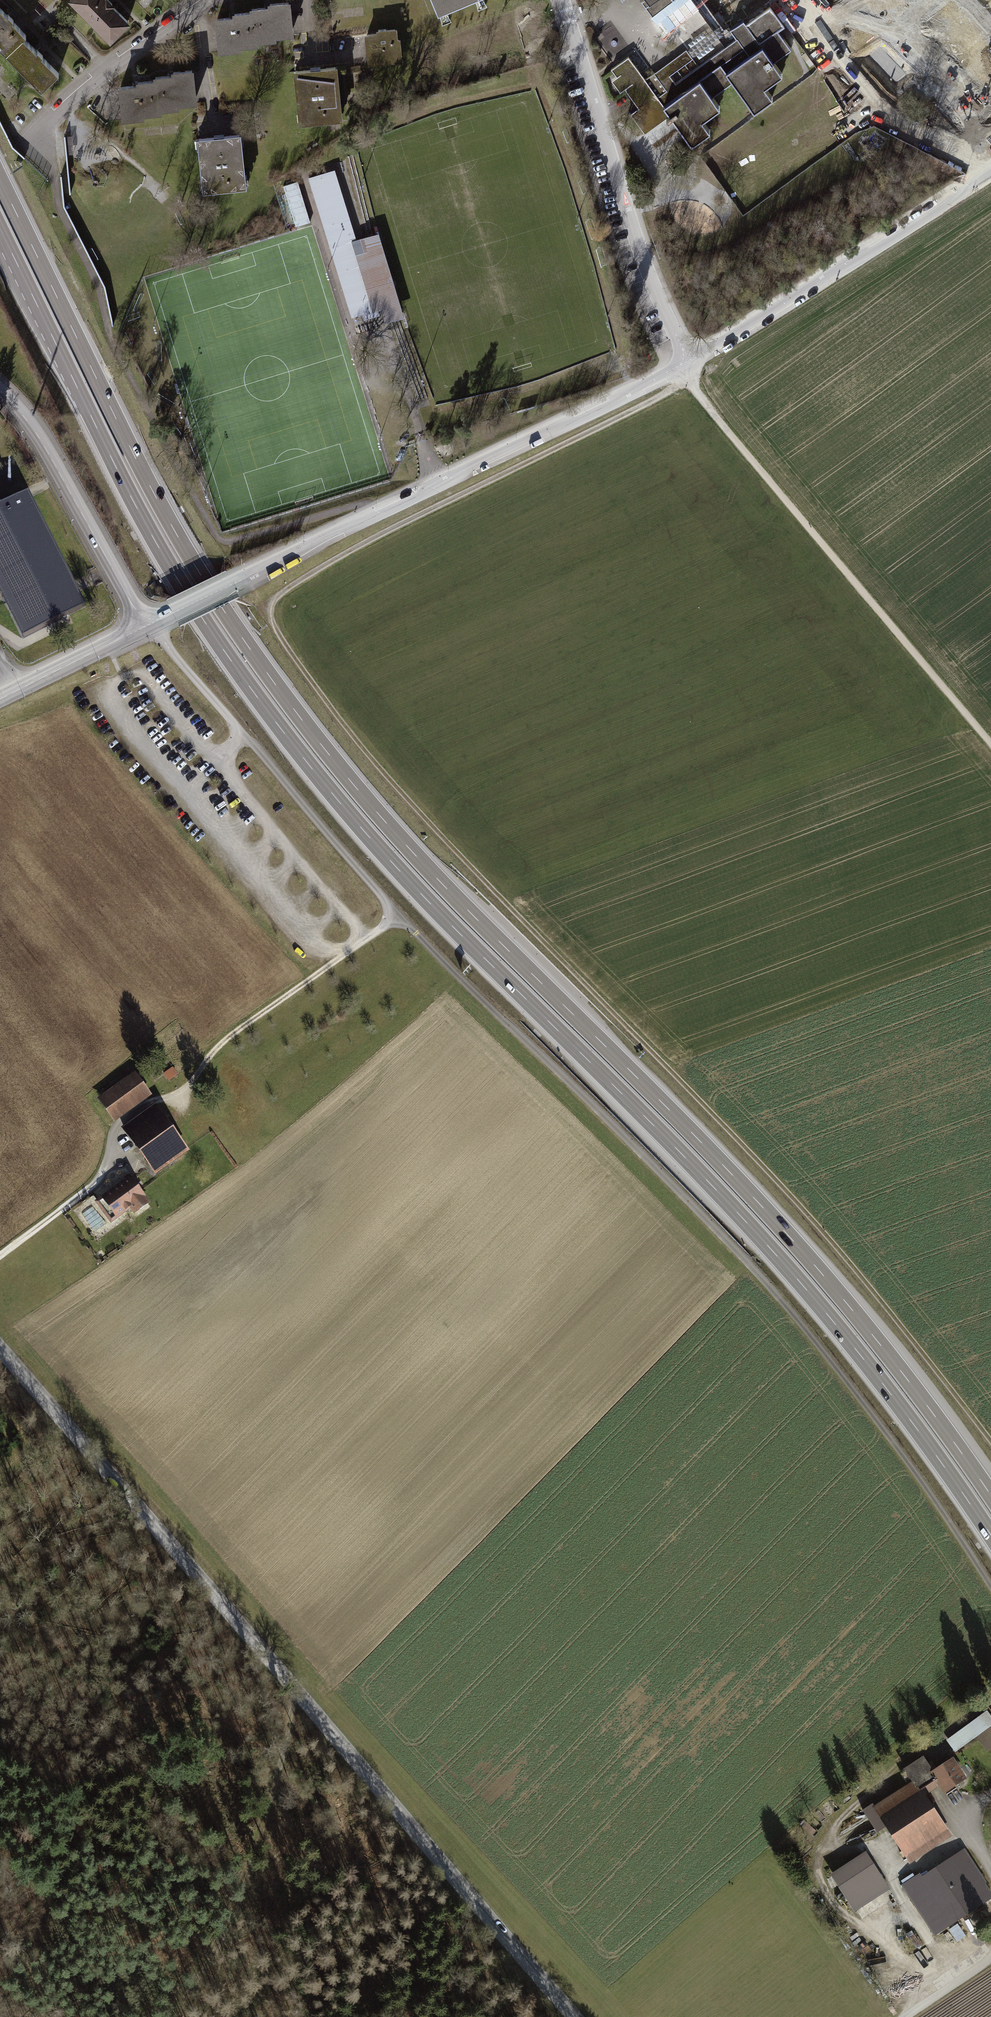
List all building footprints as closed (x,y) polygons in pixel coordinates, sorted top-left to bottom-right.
[(110,39),(128,22),(106,0),(72,0),(110,39)] [(213,14),(216,49),(240,47),(239,44),(257,43),(257,39),(275,38),(274,34),(292,32),(289,0),(266,0),(267,3),(248,5),(248,8),(234,9),(230,9),(230,13),(213,14)] [(433,18),(477,0),(426,0),(433,18)] [(657,13),(673,1),(674,1),(676,0),(647,0),(657,13)] [(628,56),(611,69),(639,107),(630,113),(645,133),(666,117),(668,119),(672,116),(692,143),(710,130),(702,119),(719,106),(712,96),(732,81),(754,110),(772,97),(765,86),(782,73),(774,61),(791,48),(778,30),(784,25),(770,6),(745,23),(743,20),(729,29),(736,39),(676,83),(670,75),(661,81),(654,72),(645,79),(628,56)] [(6,54),(23,38),(26,35),(0,8),(0,43),(2,45),(0,47),(0,48),(6,54)] [(399,30),(363,34),(368,66),(403,61),(399,30)] [(23,38),(6,54),(42,90),(59,74),(23,38)] [(134,82),(116,83),(119,117),(141,115),(141,112),(159,110),(159,107),(177,105),(177,102),(195,100),(191,66),(174,68),(169,69),(170,71),(152,73),(152,77),(137,78),(134,78),(134,82)] [(334,70),(289,73),(293,125),(338,123),(334,70)] [(236,137),(196,140),(200,192),(240,189),(236,137)] [(334,169),(308,177),(351,316),(362,313),(363,318),(379,313),(378,309),(381,308),(385,321),(404,315),(378,231),(356,238),(334,169)] [(299,178),(284,182),(297,223),(312,219),(299,178)] [(0,508),(0,590),(24,637),(84,607),(27,495),(0,508)] [(164,1073),(168,1080),(177,1074),(173,1067),(164,1073)] [(135,1072),(98,1099),(115,1123),(152,1096),(135,1072)] [(156,1103),(122,1127),(156,1175),(190,1151),(156,1103)] [(131,1175),(94,1201),(110,1224),(130,1209),(134,1215),(151,1202),(131,1175)] [(987,1750),(990,1748),(990,1712),(990,1710),(947,1738),(955,1750),(978,1735),(987,1750)] [(922,1777),(881,1807),(919,1859),(961,1829),(940,1800),(968,1780),(953,1760),(943,1768),(932,1753),(914,1766),(922,1777)] [(914,1882),(947,1928),(990,1898),(990,1873),(970,1843),(914,1882)] [(875,1851),(839,1874),(865,1914),(901,1892),(875,1851)]
